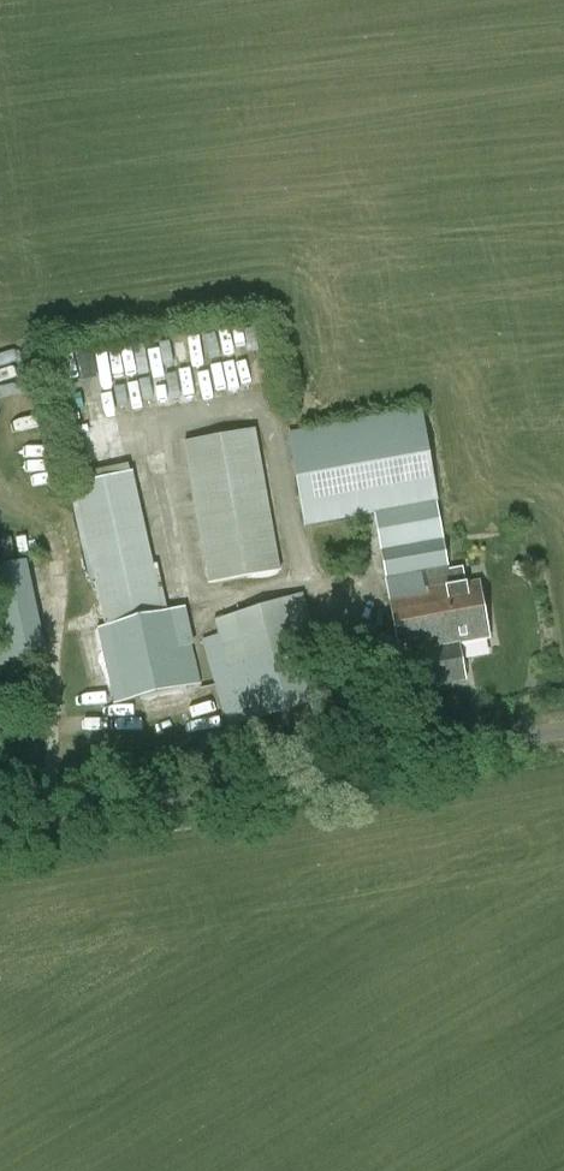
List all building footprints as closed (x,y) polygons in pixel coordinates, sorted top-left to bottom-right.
[(27,350),(0,355),(0,371),(30,365),(27,350)] [(306,526),(374,514),(407,692),(466,681),(459,645),(490,640),(480,582),(465,584),(462,569),(449,572),(433,481),(422,410),(289,434),(306,526)] [(280,572),(256,431),(183,444),(207,585),(280,572)] [(68,487),(115,707),(201,686),(193,647),(179,649),(171,612),(151,616),(120,477),(68,487)] [(9,659),(47,654),(33,562),(0,567),(0,600),(9,659)] [(227,729),(331,698),(315,636),(310,638),(298,597),(214,622),(230,681),(215,686),(227,729)]
